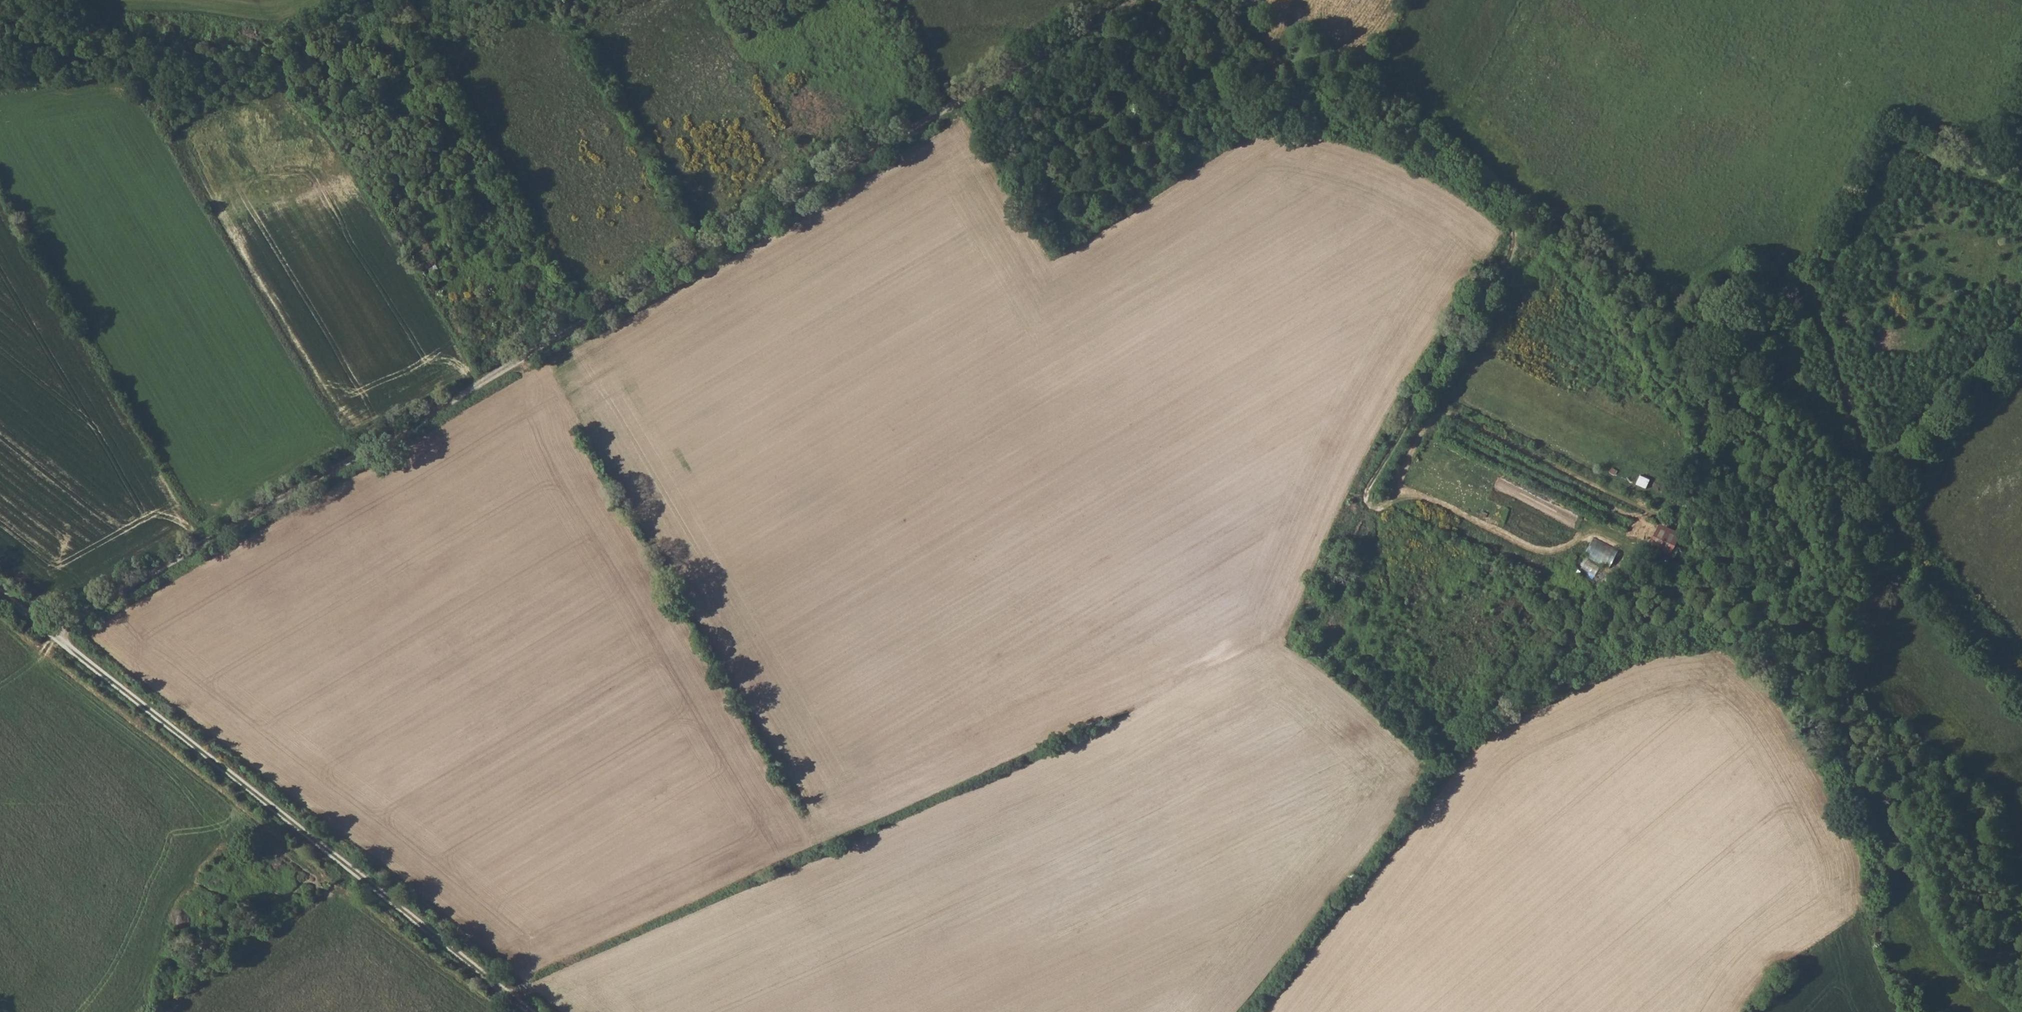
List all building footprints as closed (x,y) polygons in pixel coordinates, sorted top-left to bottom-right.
[(1671,557),(1683,532),(1660,522),(1649,547),(1671,557)] [(1585,554),(1610,567),(1619,549),(1594,537),(1585,554)]
